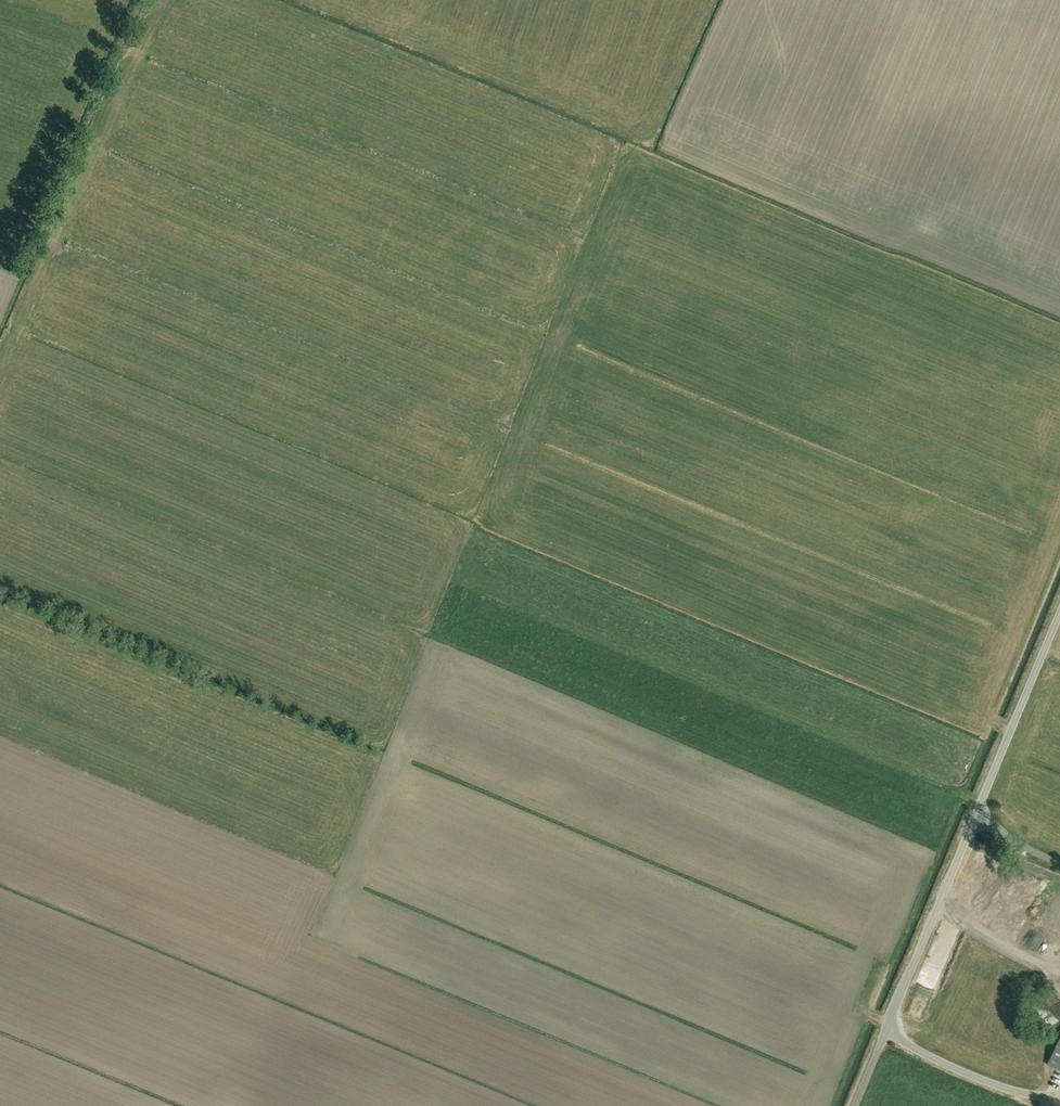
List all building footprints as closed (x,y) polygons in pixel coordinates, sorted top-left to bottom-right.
[(981,864),(988,850),(982,848),(975,861),(981,864)] [(1048,1065),(1059,1071),(1059,1040),(1048,1065)]
